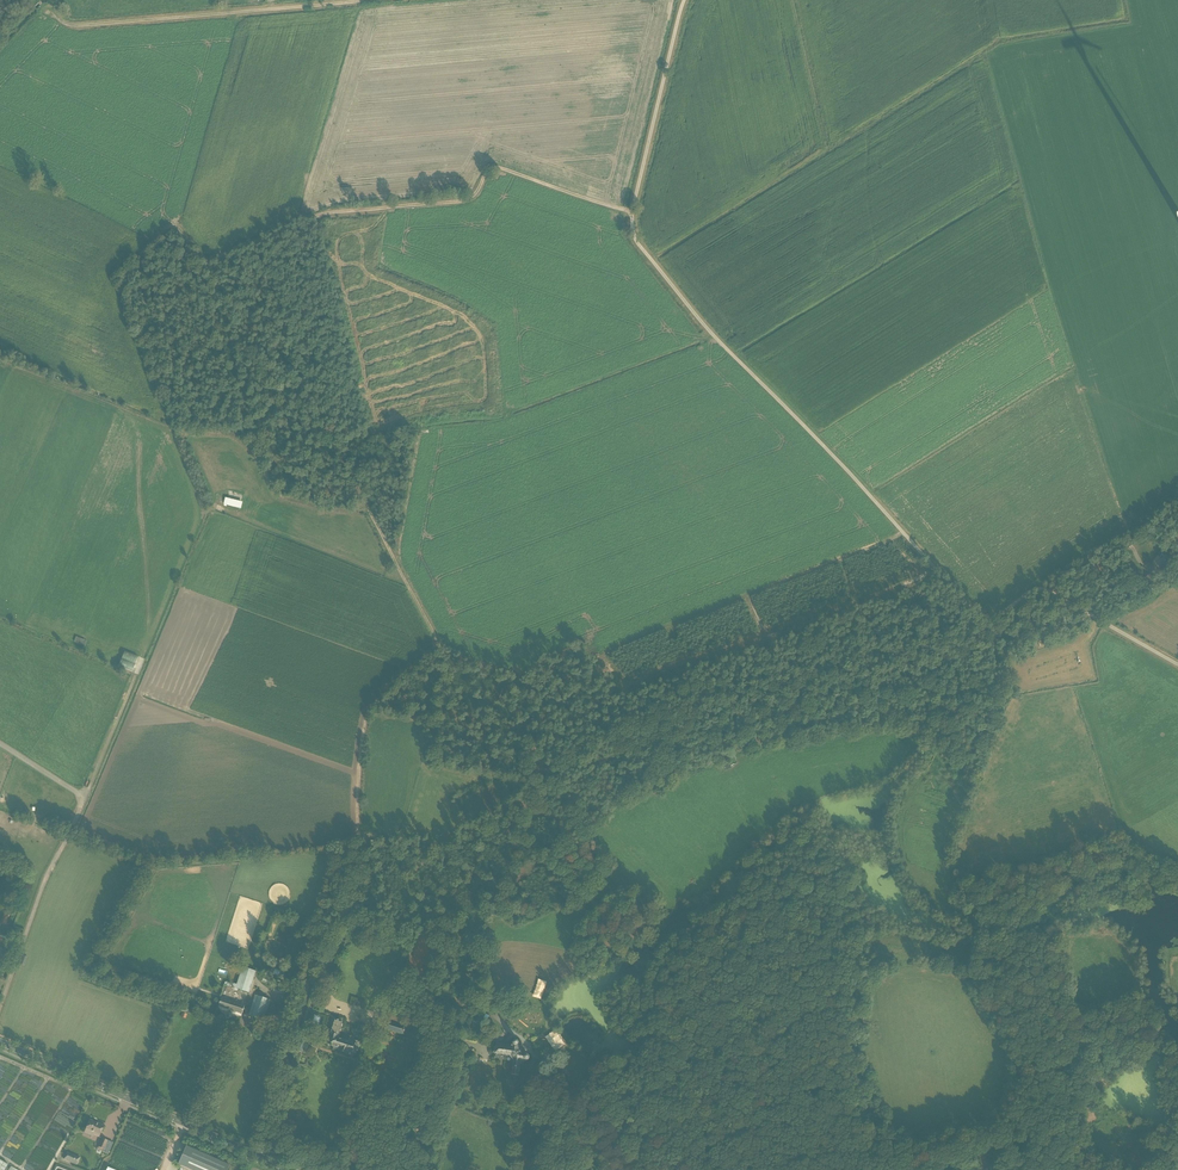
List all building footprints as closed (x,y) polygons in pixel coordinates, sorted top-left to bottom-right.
[(238,508),(239,501),(229,499),(227,505),(238,508)] [(1170,559),(1160,570),(1166,575),(1176,564),(1170,559)] [(1152,579),(1143,588),(1149,594),(1158,585),(1152,579)] [(59,821),(51,818),(49,823),(57,826),(59,821)] [(376,833),(364,833),(364,842),(376,841),(376,833)] [(253,970),(244,968),(237,991),(247,993),(253,970)] [(218,1007),(241,1014),(244,1004),(221,997),(218,1007)] [(264,1019),(270,1002),(258,997),(256,1002),(251,1001),(250,1006),(256,1009),(254,1016),(264,1019)] [(359,1052),(361,1045),(360,1045),(360,1042),(353,1040),(352,1042),(338,1038),(339,1036),(343,1021),(334,1018),(330,1033),(329,1036),(331,1037),(328,1046),(330,1046),(331,1045),(333,1046),(332,1047),(334,1048),(333,1050),(341,1053),(341,1052),(348,1054),(349,1052),(352,1053),(352,1052),(354,1053),(354,1054),(357,1055),(357,1052),(359,1052)] [(406,1026),(389,1022),(387,1030),(404,1034),(406,1026)] [(520,1046),(520,1044),(519,1044),(519,1043),(518,1041),(515,1041),(513,1042),(513,1043),(512,1043),(511,1045),(497,1043),(497,1046),(496,1046),(496,1047),(494,1046),(493,1053),(495,1053),(494,1054),(495,1055),(495,1059),(505,1060),(506,1056),(510,1056),(513,1061),(512,1075),(519,1077),(520,1073),(519,1072),(520,1069),(521,1070),(521,1065),(524,1065),(524,1062),(527,1062),(527,1061),(528,1061),(529,1060),(530,1057),(528,1055),(528,1054),(525,1054),(525,1053),(525,1052),(525,1051),(525,1050),(525,1049),(524,1049),(524,1048),(523,1048),(522,1047),(521,1047),(520,1046)] [(83,1132),(98,1138),(103,1125),(88,1119),(83,1132)] [(103,1150),(107,1140),(101,1138),(97,1148),(103,1150)] [(188,1169),(225,1169),(227,1166),(184,1147),(176,1165),(188,1169)] [(65,1162),(79,1167),(82,1159),(69,1153),(65,1162)] [(9,1165),(0,1159),(0,1169),(6,1169),(9,1165)]
